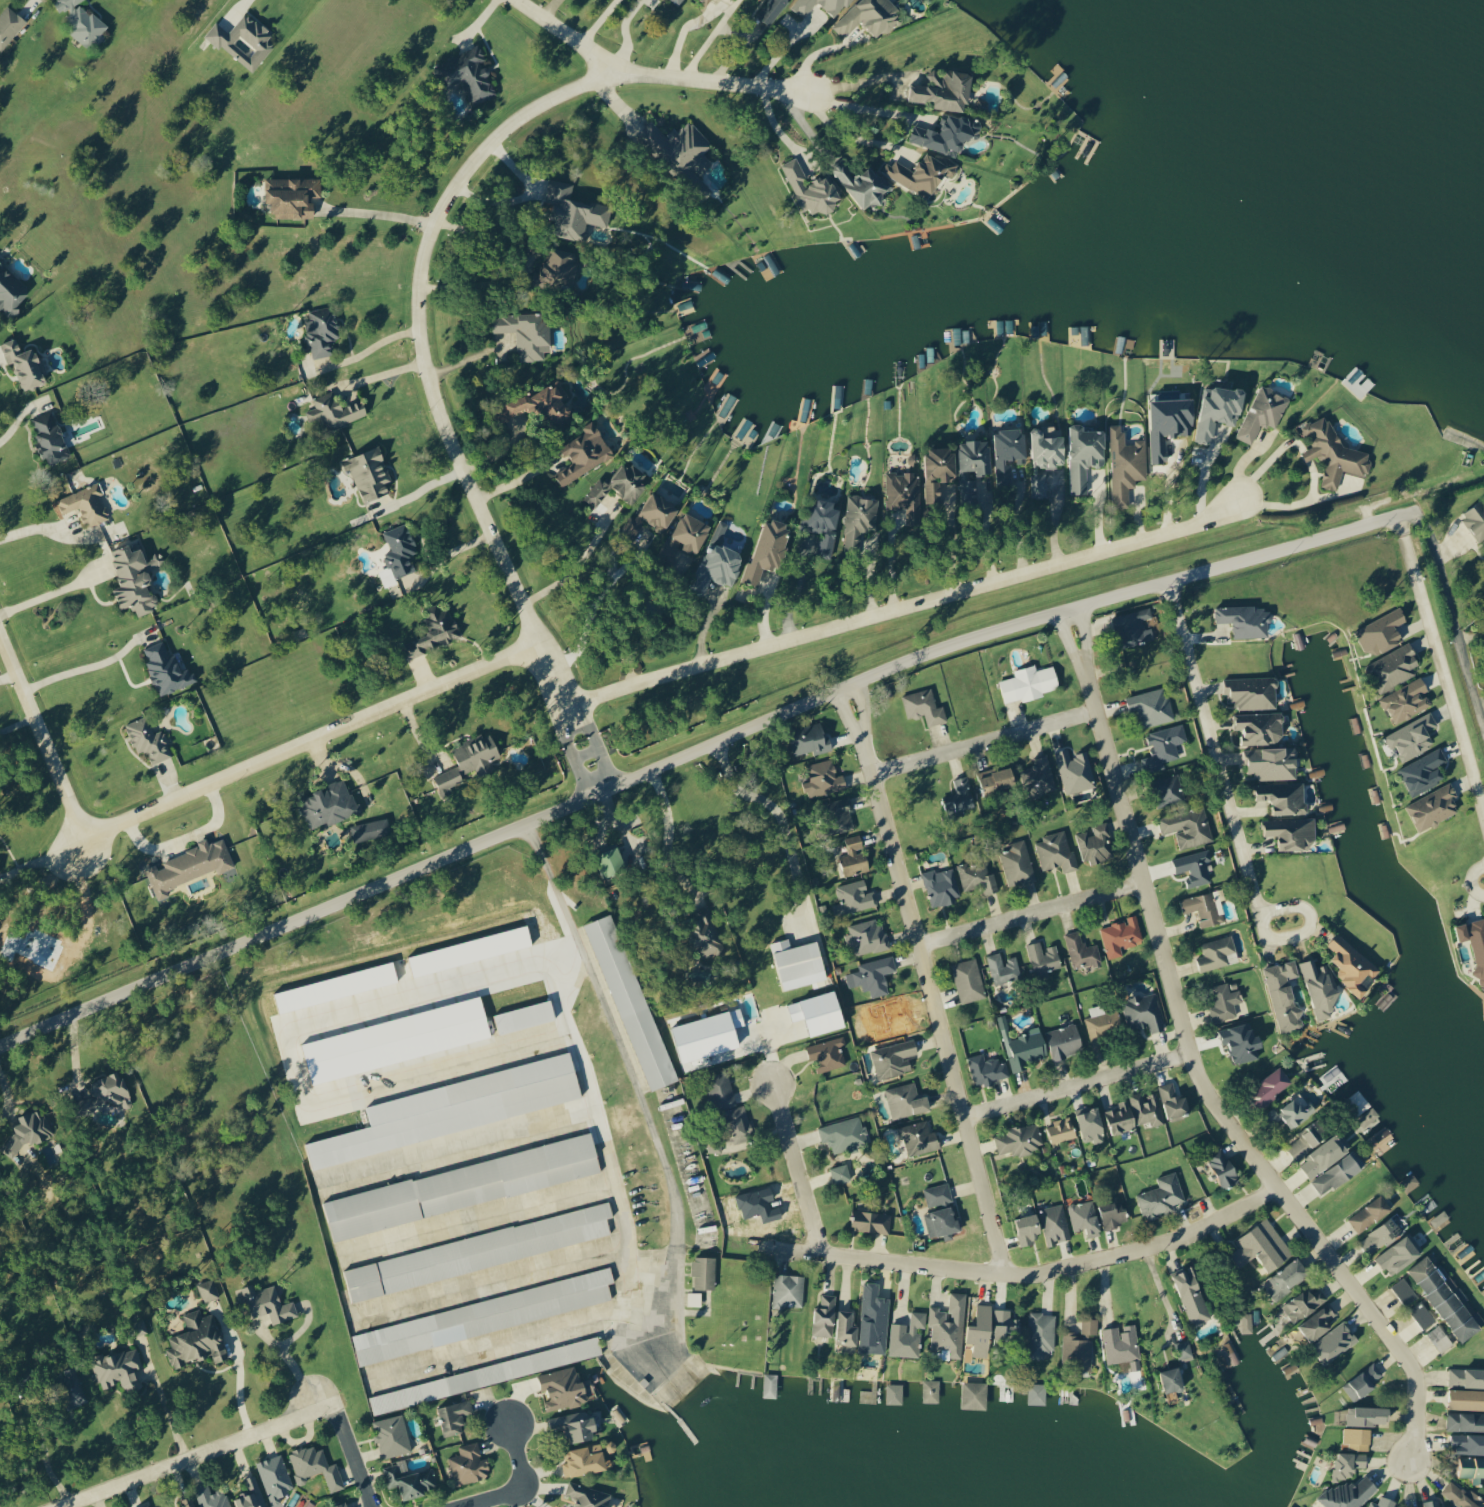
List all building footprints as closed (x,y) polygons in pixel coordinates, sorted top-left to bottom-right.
[(54,2),(60,13),(67,16),(71,25),(67,31),(88,48),(105,39),(100,31),(109,26),(82,4),(78,2),(83,0),(56,0),(54,2)] [(758,15),(771,24),(788,0),(768,0),(758,15)] [(805,18),(817,3),(837,18),(852,0),(800,0),(793,9),(805,18)] [(844,37),(863,20),(878,37),(885,30),(888,33),(905,18),(897,10),(898,9),(891,0),(861,0),(833,25),(844,37)] [(28,21),(8,5),(0,14),(0,50),(1,51),(28,21)] [(206,34),(253,72),(275,45),(268,40),(273,34),(246,12),(230,32),(217,21),(206,34)] [(499,94),(480,46),(438,63),(447,87),(462,80),(472,105),(499,94)] [(969,111),(973,72),(932,67),(930,84),(912,82),(910,100),(934,103),(934,107),(969,111)] [(909,140),(959,155),(966,135),(970,137),(975,120),(946,111),(940,130),(929,127),(928,129),(914,125),(909,140)] [(640,132),(683,174),(692,165),(702,175),(714,163),(704,153),(713,143),(690,121),(680,131),(676,127),(667,136),(651,120),(640,132)] [(884,173),(932,200),(947,173),(953,176),(960,164),(943,155),(941,159),(926,151),(915,171),(892,158),(884,173)] [(782,164),(803,211),(810,208),(814,216),(838,206),(835,200),(841,198),(830,174),(809,183),(797,157),(782,164)] [(891,189),(872,164),(855,177),(841,158),(831,166),(865,212),(886,196),(884,194),(891,189)] [(266,178),(267,201),(274,201),(274,219),(314,218),(313,197),(323,197),(322,177),(266,178)] [(611,204),(572,200),(574,183),(549,181),(547,202),(559,203),(556,237),(586,240),(588,223),(609,225),(611,204)] [(583,253),(546,249),(542,281),(580,285),(583,253)] [(21,310),(17,305),(32,289),(0,258),(0,307),(12,319),(21,310)] [(312,359),(334,354),(331,341),(342,339),(335,305),(309,310),(311,320),(305,321),(312,359)] [(517,332),(519,361),(545,360),(545,351),(552,351),(550,321),(545,322),(545,312),(492,315),(493,333),(517,332)] [(1,343),(9,364),(14,362),(24,390),(48,382),(43,370),(45,369),(37,346),(22,351),(17,338),(1,343)] [(500,412),(507,425),(546,402),(560,425),(575,417),(565,399),(569,397),(558,378),(500,412)] [(1213,444),(1217,421),(1239,426),(1246,391),(1207,383),(1196,440),(1213,444)] [(1237,438),(1253,445),(1262,423),(1277,430),(1291,397),(1260,384),(1237,438)] [(369,414),(363,399),(341,408),(334,390),(313,398),(317,407),(306,411),(310,421),(321,416),(327,431),(369,414)] [(1193,398),(1151,400),(1153,464),(1166,464),(1164,436),(1195,434),(1193,398)] [(32,419),(41,441),(36,443),(42,458),(46,457),(49,464),(72,456),(54,410),(32,419)] [(1346,447),(1326,415),(1313,423),(1306,421),(1304,432),(1305,435),(1314,436),(1312,447),(1303,452),(1308,461),(1315,456),(1328,459),(1322,488),(1339,491),(1343,472),(1363,476),(1370,471),(1373,461),(1366,451),(1346,447)] [(563,486),(616,455),(595,420),(582,427),(586,433),(559,449),(564,458),(569,455),(574,464),(556,475),(563,486)] [(1071,423),(1072,494),(1088,494),(1088,465),(1106,465),(1106,429),(1085,430),(1085,423),(1071,423)] [(1147,442),(1124,442),(1124,424),(1112,425),(1113,508),(1131,508),(1130,488),(1137,488),(1137,479),(1148,479),(1147,442)] [(1036,469),(1059,467),(1059,463),(1066,463),(1064,427),(1034,429),(1036,469)] [(1025,428),(995,430),(998,479),(1010,478),(1009,460),(1018,459),(1018,464),(1027,463),(1025,428)] [(972,478),(972,474),(992,473),(991,439),(961,440),(962,478),(972,478)] [(393,480),(380,446),(343,460),(347,470),(352,468),(364,501),(391,492),(387,482),(393,480)] [(927,502),(942,501),(942,481),(957,481),(956,447),(926,447),(927,502)] [(601,477),(585,499),(598,508),(612,489),(633,504),(648,485),(643,481),(647,475),(627,460),(610,483),(601,477)] [(920,472),(886,473),(887,516),(921,515),(920,472)] [(87,527),(109,519),(100,495),(104,494),(100,483),(53,500),(60,517),(81,510),(87,527)] [(664,534),(681,508),(652,490),(624,534),(633,540),(644,521),(664,534)] [(880,498),(848,495),(844,539),(863,541),(864,528),(877,529),(880,498)] [(831,558),(842,503),(817,498),(814,512),(804,510),(801,528),(821,532),(817,555),(831,558)] [(1483,540),(1483,501),(1461,519),(1480,543),(1483,540)] [(699,555),(713,525),(684,511),(661,557),(676,564),(683,550),(681,549),(682,547),(699,555)] [(767,518),(753,563),(748,562),(743,581),(759,586),(765,567),(779,571),(792,525),(767,518)] [(691,588),(704,594),(712,578),(732,587),(747,555),(719,542),(728,524),(722,521),(691,588)] [(385,532),(392,551),(385,554),(395,579),(417,571),(411,556),(419,553),(407,523),(385,532)] [(111,551),(124,587),(115,590),(122,609),(134,605),(138,616),(159,608),(150,584),(154,583),(149,568),(163,563),(159,555),(147,560),(142,548),(133,551),(130,544),(111,551)] [(397,585),(391,566),(379,570),(385,589),(397,585)] [(407,658),(461,640),(451,609),(440,612),(438,604),(424,609),(432,634),(402,643),(407,658)] [(1216,607),(1217,622),(1234,622),(1235,638),(1271,637),(1270,611),(1265,611),(1264,605),(1216,607)] [(1369,657),(1405,641),(1398,625),(1409,621),(1403,608),(1356,628),(1369,657)] [(1118,616),(1124,646),(1155,640),(1153,628),(1145,629),(1143,620),(1153,618),(1151,609),(1118,616)] [(144,648),(149,661),(147,662),(160,696),(197,682),(191,667),(182,671),(176,655),(170,657),(164,641),(144,648)] [(1416,675),(1413,668),(1421,664),(1410,642),(1366,665),(1381,693),(1416,675)] [(1005,705),(1045,695),(1044,692),(1060,688),(1055,666),(1037,670),(1036,665),(1015,670),(1016,677),(999,681),(1005,705)] [(1381,699),(1394,725),(1433,706),(1427,693),(1430,692),(1422,676),(1404,685),(1405,687),(1381,699)] [(1239,710),(1278,709),(1277,677),(1226,679),(1226,703),(1239,702),(1239,710)] [(1175,720),(1166,687),(1131,696),(1139,729),(1175,720)] [(945,706),(938,708),(933,688),(902,696),(908,720),(926,715),(928,727),(948,722),(945,706)] [(1233,714),(1234,729),(1243,729),(1243,745),(1284,743),(1282,712),(1233,714)] [(1385,736),(1391,749),(1396,747),(1403,761),(1436,745),(1429,731),(1439,726),(1432,712),(1385,736)] [(126,724),(136,754),(146,750),(151,764),(172,757),(163,730),(153,734),(147,716),(126,724)] [(795,755),(814,751),(815,754),(832,750),(825,721),(789,730),(795,755)] [(1188,741),(1184,724),(1147,733),(1152,756),(1143,758),(1146,773),(1166,769),(1164,762),(1180,758),(1177,744),(1188,741)] [(453,748),(464,775),(476,769),(479,777),(495,770),(491,761),(502,757),(492,735),(474,742),(473,740),(453,748)] [(1259,780),(1299,779),(1297,747),(1248,749),(1249,774),(1258,774),(1259,780)] [(1449,761),(1440,747),(1398,771),(1413,798),(1447,779),(1439,766),(1449,761)] [(1065,793),(1096,786),(1089,753),(1071,757),(1069,748),(1056,751),(1065,793)] [(1057,789),(1047,755),(1034,759),(1036,765),(1022,770),(1030,797),(1057,789)] [(811,781),(804,782),(807,798),(848,791),(845,775),(837,776),(834,759),(808,764),(811,781)] [(465,781),(458,766),(434,777),(441,791),(465,781)] [(980,772),(987,795),(1018,785),(1013,767),(993,773),(992,769),(980,772)] [(1164,806),(1186,801),(1180,774),(1157,779),(1164,806)] [(958,812),(977,806),(968,776),(954,780),(958,792),(952,793),(958,812)] [(360,813),(346,778),(327,785),(329,789),(299,800),(310,829),(328,822),(329,825),(360,813)] [(1460,812),(1453,799),(1458,796),(1451,782),(1407,806),(1421,833),(1460,812)] [(1306,783),(1257,784),(1257,800),(1273,800),(1274,815),(1307,814),(1306,783)] [(856,829),(848,797),(826,803),(835,834),(856,829)] [(1214,841),(1206,807),(1160,819),(1164,835),(1177,832),(1181,849),(1214,841)] [(355,843),(392,834),(388,818),(351,826),(355,843)] [(1279,851),(1310,850),(1310,843),(1317,842),(1316,818),(1263,820),(1264,835),(1279,835),(1279,851)] [(1076,834),(1084,865),(1101,860),(1099,854),(1113,850),(1105,822),(1090,827),(1091,830),(1076,834)] [(1077,870),(1068,831),(1035,840),(1043,871),(1063,866),(1065,873),(1077,870)] [(871,871),(866,850),(865,850),(861,835),(846,838),(849,854),(840,856),(845,877),(871,871)] [(235,867),(224,838),(210,843),(156,863),(157,864),(146,869),(158,901),(171,896),(168,888),(217,870),(219,873),(235,867)] [(1008,844),(1010,850),(1000,852),(1010,887),(1037,880),(1026,839),(1008,844)] [(628,870),(619,847),(597,855),(606,878),(628,870)] [(1190,888),(1212,882),(1206,862),(1212,860),(1209,850),(1174,860),(1178,875),(1185,873),(1190,888)] [(958,864),(963,891),(984,887),(985,894),(999,891),(995,873),(989,874),(987,862),(969,865),(969,863),(958,864)] [(924,873),(930,908),(960,902),(953,868),(924,873)] [(874,891),(869,892),(865,878),(835,887),(843,915),(878,905),(874,891)] [(1180,900),(1183,914),(1198,910),(1202,928),(1226,923),(1224,914),(1218,915),(1213,893),(1180,900)] [(695,912),(700,926),(688,930),(696,952),(701,950),(704,960),(713,957),(711,951),(724,946),(710,906),(695,912)] [(648,1092),(675,1082),(616,913),(589,923),(648,1092)] [(1100,928),(1108,960),(1124,956),(1122,948),(1144,943),(1137,915),(1127,917),(1128,921),(1100,928)] [(889,949),(882,918),(848,925),(855,957),(889,949)] [(1458,925),(1462,942),(1470,940),(1479,976),(1478,976),(1482,991),(1483,990),(1483,919),(1458,925)] [(1098,944),(1084,947),(1080,930),(1065,934),(1074,971),(1102,965),(1098,944)] [(1381,970),(1339,933),(1328,945),(1337,953),(1332,960),(1342,968),(1336,976),(1362,998),(1369,990),(1362,984),(1370,974),(1375,977),(1381,970)] [(1237,952),(1232,935),(1201,944),(1204,956),(1197,958),(1201,972),(1230,964),(1228,955),(1237,952)] [(819,941),(792,947),(790,939),(772,943),(783,990),(828,980),(819,941)] [(1062,968),(1057,945),(1044,948),(1042,941),(1028,944),(1034,974),(1062,968)] [(986,956),(994,985),(1022,977),(1016,956),(1004,959),(1002,952),(986,956)] [(872,998),(890,994),(885,974),(897,971),(893,956),(858,964),(860,971),(846,974),(850,988),(862,985),(864,991),(870,990),(872,998)] [(961,1004),(986,998),(977,958),(951,964),(961,1004)] [(1327,964),(1318,967),(1316,959),(1302,963),(1319,1021),(1342,1014),(1327,964)] [(1265,968),(1282,1034),(1304,1029),(1291,979),(1300,977),(1296,960),(1265,968)] [(1238,1016),(1235,1005),(1244,1002),(1240,990),(1231,993),(1228,982),(1211,988),(1217,1007),(1210,1008),(1215,1023),(1238,1016)] [(788,1004),(793,1022),(806,1019),(811,1037),(847,1027),(836,990),(788,1004)] [(1151,1034),(1165,1030),(1156,993),(1140,997),(1140,995),(1122,1000),(1129,1031),(1149,1026),(1151,1034)] [(557,1020),(552,1000),(493,1015),(498,1035),(557,1020)] [(1093,1050),(1110,1046),(1107,1035),(1123,1031),(1119,1010),(1106,1013),(1104,1004),(1089,1008),(1091,1017),(1085,1018),(1093,1050)] [(998,1017),(1000,1030),(1008,1028),(1006,1015),(998,1017)] [(1079,1024),(1048,1030),(1053,1059),(1085,1054),(1079,1024)] [(1260,1059),(1258,1049),(1263,1048),(1258,1028),(1249,1030),(1247,1024),(1221,1030),(1225,1045),(1230,1044),(1235,1065),(1260,1059)] [(1014,1073),(1029,1070),(1027,1062),(1049,1056),(1041,1026),(1027,1030),(1028,1035),(1010,1040),(1014,1055),(1010,1057),(1014,1073)] [(731,1050),(733,1038),(729,1038),(724,1037),(722,1027),(718,1027),(720,1036),(712,1037),(711,1041),(689,1037),(684,1032),(688,1056),(688,1058),(731,1050)] [(808,1046),(816,1074),(846,1066),(841,1047),(846,1046),(844,1037),(808,1046)] [(879,1080),(913,1071),(909,1056),(919,1054),(915,1039),(871,1050),(879,1080)] [(1010,1078),(1005,1058),(986,1063),(984,1054),(968,1057),(975,1086),(984,1084),(1010,1078)] [(365,1102),(371,1128),(307,1142),(312,1164),(584,1104),(573,1056),(365,1102)] [(1295,1087),(1285,1069),(1248,1091),(1258,1108),(1295,1087)] [(737,1105),(728,1071),(708,1077),(717,1111),(737,1105)] [(133,1107),(122,1072),(88,1082),(97,1113),(122,1105),(124,1109),(133,1107)] [(932,1110),(928,1096),(919,1098),(915,1082),(885,1090),(893,1120),(932,1110)] [(1159,1086),(1169,1119),(1191,1113),(1185,1093),(1177,1096),(1173,1082),(1159,1086)] [(1131,1095),(1138,1125),(1151,1121),(1152,1127),(1165,1124),(1157,1092),(1145,1095),(1144,1092),(1131,1095)] [(1318,1110),(1312,1103),(1308,1105),(1301,1096),(1279,1114),(1274,1108),(1265,1115),(1274,1126),(1283,1118),(1293,1130),(1318,1110)] [(1112,1135),(1136,1131),(1131,1100),(1120,1102),(1121,1108),(1108,1110),(1112,1135)] [(735,1145),(755,1138),(745,1105),(724,1111),(735,1145)] [(1099,1106),(1077,1110),(1084,1143),(1094,1141),(1095,1144),(1106,1141),(1099,1106)] [(5,1155),(53,1138),(43,1109),(19,1117),(21,1124),(14,1126),(18,1137),(1,1143),(5,1155)] [(819,1127),(823,1144),(830,1142),(833,1153),(869,1145),(862,1116),(819,1127)] [(1077,1138),(1072,1117),(1059,1119),(1059,1121),(1048,1123),(1052,1143),(1077,1138)] [(1351,1154),(1340,1134),(1333,1138),(1321,1119),(1298,1132),(1301,1138),(1288,1146),(1299,1164),(1301,1163),(1310,1179),(1351,1154)] [(908,1157),(941,1148),(937,1132),(931,1133),(927,1120),(900,1128),(908,1157)] [(996,1138),(999,1154),(1014,1152),(1014,1155),(1044,1149),(1038,1123),(1007,1129),(1008,1136),(996,1138)] [(324,1195),(332,1236),(603,1176),(594,1136),(324,1195)] [(708,1152),(722,1152),(722,1141),(708,1142),(708,1152)] [(1227,1189),(1243,1176),(1221,1148),(1205,1161),(1227,1189)] [(1312,1179),(1321,1195),(1364,1171),(1355,1155),(1312,1179)] [(852,1181),(849,1165),(831,1168),(834,1184),(852,1181)] [(1186,1200),(1177,1171),(1157,1177),(1160,1186),(1137,1193),(1145,1219),(1173,1210),(1172,1205),(1186,1200)] [(929,1207),(953,1201),(949,1182),(924,1188),(929,1207)] [(1348,1219),(1359,1233),(1393,1208),(1382,1193),(1348,1219)] [(1103,1234),(1094,1199),(1068,1205),(1074,1232),(1086,1229),(1088,1238),(1103,1234)] [(1125,1201),(1100,1203),(1103,1227),(1127,1224),(1125,1201)] [(344,1267),(352,1299),(612,1237),(608,1217),(614,1215),(611,1203),(344,1267)] [(1047,1244),(1070,1240),(1063,1204),(1041,1208),(1047,1244)] [(930,1237),(944,1234),(945,1240),(954,1238),(953,1231),(961,1229),(956,1205),(925,1212),(930,1237)] [(1436,1227),(1450,1216),(1445,1210),(1431,1220),(1436,1227)] [(854,1230),(891,1232),(892,1212),(855,1211),(854,1230)] [(1021,1246),(1036,1242),(1034,1234),(1044,1231),(1039,1212),(1014,1218),(1021,1246)] [(1360,1239),(1370,1254),(1404,1232),(1393,1216),(1360,1239)] [(1295,1253),(1266,1217),(1236,1241),(1241,1247),(1231,1254),(1241,1267),(1257,1254),(1271,1272),(1295,1253)] [(1390,1276),(1424,1252),(1410,1233),(1376,1257),(1390,1276)] [(1483,1326),(1483,1320),(1460,1287),(1455,1290),(1428,1254),(1408,1269),(1463,1342),(1483,1326)] [(716,1288),(716,1256),(694,1256),(693,1287),(716,1288)] [(1274,1299),(1312,1276),(1301,1258),(1263,1280),(1274,1299)] [(1212,1318),(1194,1266),(1174,1273),(1192,1325),(1212,1318)] [(351,1329),(358,1361),(614,1305),(609,1283),(615,1281),(613,1272),(351,1329)] [(804,1307),(805,1275),(775,1274),(774,1306),(804,1307)] [(1391,1286),(1405,1306),(1418,1297),(1404,1277),(1391,1286)] [(204,1303),(220,1296),(214,1278),(197,1284),(204,1303)] [(887,1353),(889,1297),(879,1296),(879,1282),(864,1281),(861,1352),(887,1353)] [(276,1284),(256,1290),(253,1283),(240,1287),(250,1318),(270,1312),(273,1323),(299,1315),(294,1300),(282,1304),(276,1284)] [(1282,1305),(1294,1323),(1329,1300),(1321,1288),(1313,1293),(1309,1288),(1282,1305)] [(688,1306),(702,1305),(702,1291),(688,1292),(688,1306)] [(930,1307),(929,1326),(932,1326),(931,1348),(940,1348),(939,1358),(963,1359),(966,1292),(950,1291),(949,1309),(930,1307)] [(836,1294),(818,1293),(816,1335),(834,1336),(836,1294)] [(1436,1319),(1421,1301),(1409,1311),(1424,1329),(1436,1319)] [(1329,1320),(1338,1314),(1330,1303),(1300,1324),(1312,1341),(1333,1326),(1329,1320)] [(994,1304),(977,1304),(977,1323),(968,1323),(968,1341),(974,1341),(974,1356),(991,1357),(994,1304)] [(189,1331),(169,1336),(172,1347),(167,1348),(172,1366),(213,1356),(214,1362),(229,1358),(226,1347),(224,1347),(215,1313),(202,1316),(200,1309),(184,1313),(189,1331)] [(854,1324),(854,1310),(839,1309),(838,1340),(842,1341),(841,1349),(858,1350),(859,1324),(854,1324)] [(1011,1309),(996,1309),(995,1337),(1017,1338),(1018,1318),(1011,1317),(1011,1309)] [(891,1323),(889,1356),(918,1357),(920,1327),(926,1328),(926,1312),(910,1311),(909,1324),(891,1323)] [(1055,1350),(1056,1313),(1030,1313),(1030,1358),(1045,1358),(1045,1350),(1055,1350)] [(1098,1318),(1082,1317),(1081,1332),(1064,1331),(1063,1358),(1084,1359),(1083,1370),(1091,1371),(1093,1334),(1098,1334),(1098,1318)] [(149,1331),(144,1318),(132,1323),(137,1336),(149,1331)] [(1328,1361),(1360,1341),(1347,1321),(1315,1340),(1328,1361)] [(1108,1363),(1131,1360),(1132,1370),(1143,1369),(1136,1323),(1121,1325),(1121,1326),(1104,1328),(1108,1363)] [(1426,1334),(1440,1353),(1454,1343),(1440,1324),(1426,1334)] [(604,1356),(599,1337),(368,1394),(373,1413),(604,1356)] [(1180,1360),(1193,1358),(1190,1339),(1177,1341),(1180,1360)] [(140,1385),(135,1369),(143,1367),(137,1345),(92,1358),(100,1388),(122,1382),(124,1390),(140,1385)] [(1377,1385),(1374,1382),(1384,1374),(1375,1361),(1343,1387),(1356,1402),(1377,1385)] [(539,1374),(542,1391),(549,1389),(551,1399),(545,1401),(547,1411),(587,1403),(579,1365),(539,1374)] [(1167,1393),(1186,1388),(1181,1365),(1161,1371),(1167,1393)] [(88,1401),(74,1366),(60,1371),(67,1389),(61,1392),(68,1409),(88,1401)] [(1450,1367),(1449,1385),(1483,1386),(1483,1368),(1450,1367)] [(988,1382),(967,1382),(967,1406),(988,1406),(988,1382)] [(1046,1383),(1030,1383),(1029,1404),(1046,1405),(1046,1383)] [(904,1384),(888,1384),(887,1404),(903,1404),(904,1384)] [(1483,1409),(1483,1389),(1451,1388),(1451,1409),(1483,1409)] [(465,1432),(462,1417),(473,1415),(470,1399),(439,1406),(445,1436),(465,1432)] [(1340,1423),(1391,1425),(1391,1407),(1340,1406),(1340,1423)] [(549,1417),(552,1433),(566,1430),(569,1442),(598,1437),(593,1409),(549,1417)] [(1483,1430),(1483,1412),(1448,1412),(1448,1430),(1483,1430)] [(404,1413),(373,1420),(381,1458),(412,1451),(404,1413)] [(1350,1449),(1371,1450),(1372,1428),(1345,1427),(1345,1441),(1350,1442),(1350,1449)] [(1453,1433),(1453,1452),(1483,1453),(1483,1434),(1453,1433)] [(455,1485),(492,1477),(488,1458),(482,1459),(478,1441),(459,1445),(460,1454),(450,1457),(455,1485)] [(566,1477),(607,1468),(602,1442),(564,1450),(567,1462),(563,1463),(566,1477)] [(331,1492),(345,1487),(337,1462),(329,1465),(322,1443),(289,1453),(298,1482),(325,1474),(331,1492)] [(1368,1453),(1337,1452),(1336,1479),(1356,1479),(1356,1467),(1368,1468),(1368,1453)] [(272,1506),(282,1503),(279,1495),(295,1489),(282,1453),(257,1462),(272,1506)] [(433,1468),(410,1473),(407,1461),(385,1465),(389,1485),(400,1483),(403,1497),(438,1490),(433,1468)] [(255,1474),(246,1478),(251,1490),(234,1497),(238,1506),(268,1506),(255,1474)] [(1368,1474),(1356,1486),(1346,1476),(1321,1499),(1329,1506),(1360,1506),(1381,1487),(1368,1474)] [(1467,1492),(1452,1480),(1442,1492),(1462,1506),(1480,1506),(1483,1502),(1483,1498),(1471,1488),(1467,1492)] [(611,1505),(609,1504),(612,1493),(569,1481),(565,1494),(578,1498),(575,1506),(611,1506),(611,1505)] [(211,1492),(209,1483),(196,1487),(201,1506),(231,1506),(226,1488),(211,1492)] [(1397,1501),(1382,1495),(1379,1504),(1372,1501),(1369,1506),(1394,1506),(1397,1501)] [(1439,1498),(1424,1502),(1425,1506),(1442,1506),(1439,1498)]
